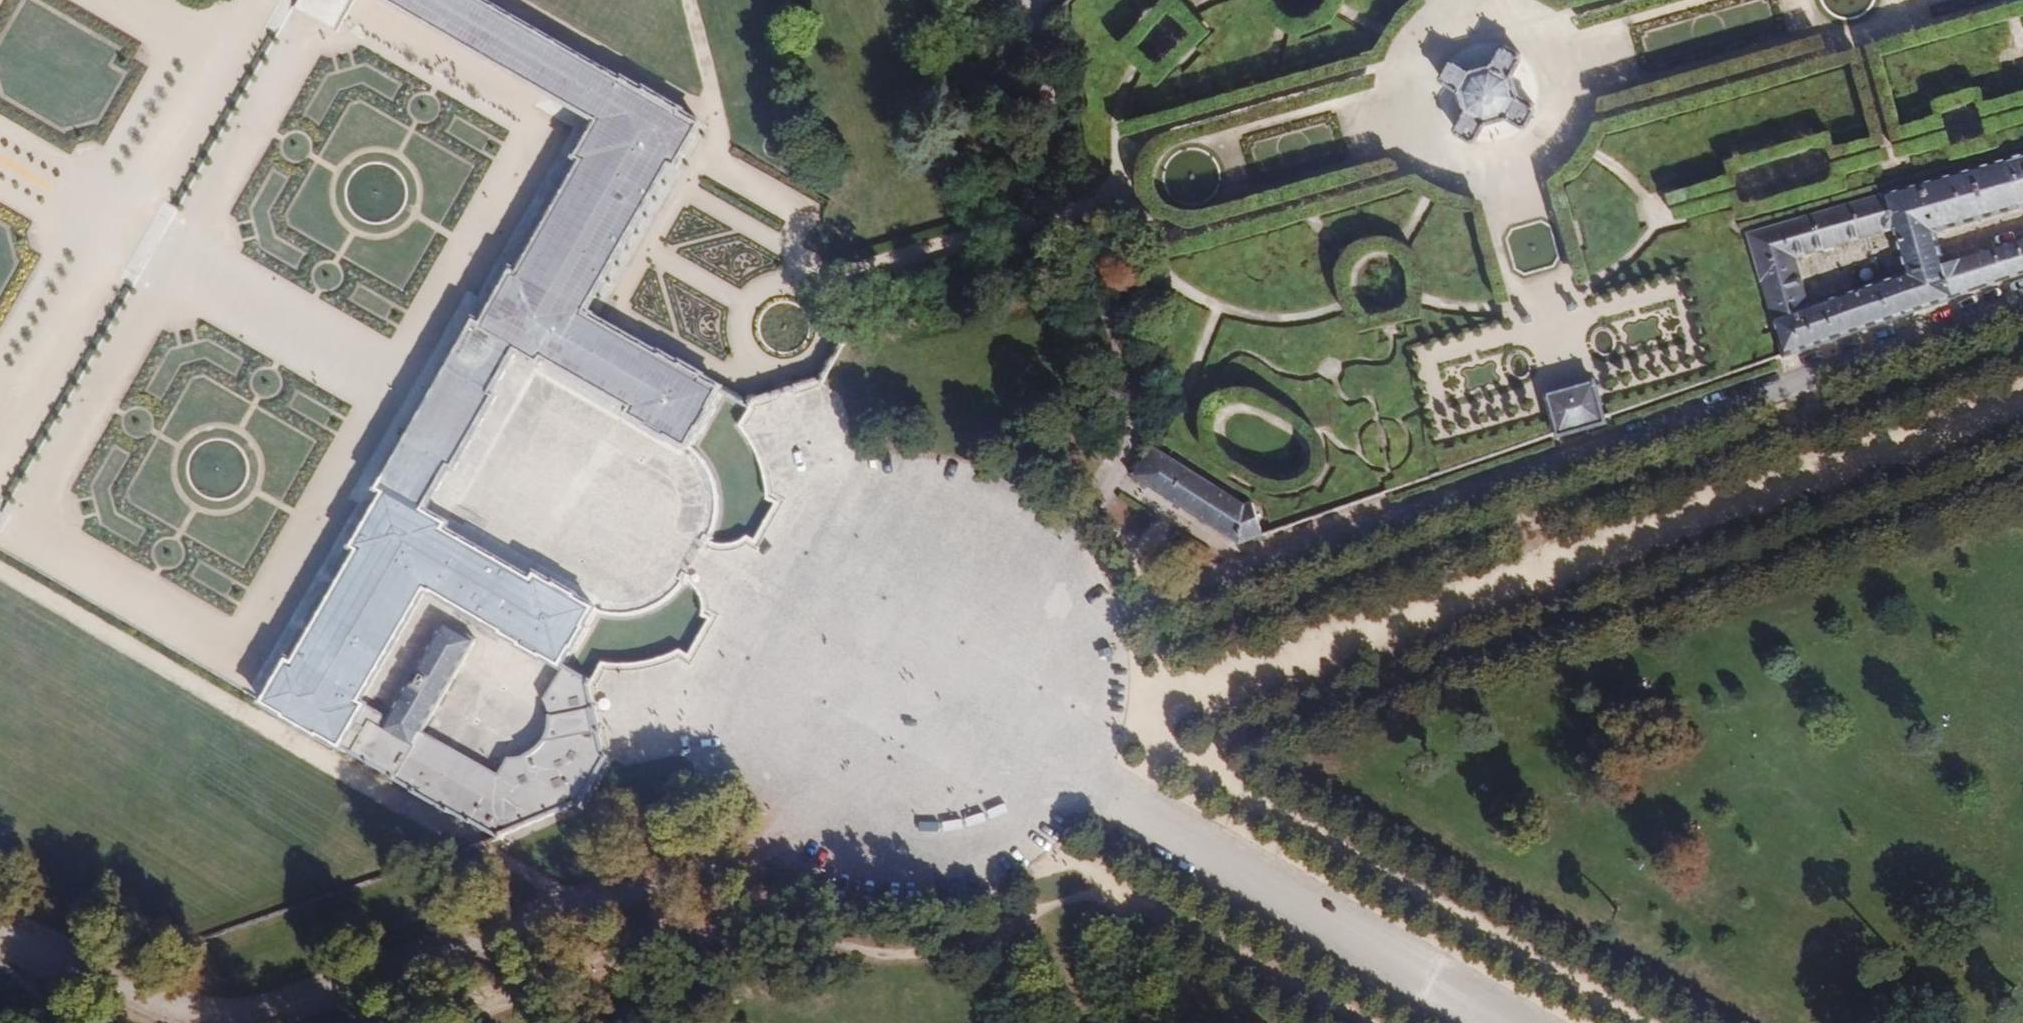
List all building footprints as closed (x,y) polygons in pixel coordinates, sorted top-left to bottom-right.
[(694,445),(723,395),(727,389),(594,313),(678,168),(685,171),(711,126),(622,74),(493,0),(387,0),(594,120),(574,156),(579,159),(518,266),(513,264),(482,318),(475,314),(422,406),(375,489),(381,493),(349,547),(356,551),(294,660),(288,656),(264,697),(261,702),(348,752),(375,706),(368,702),(431,594),(524,648),(563,671),(594,617),(600,608),(555,582),(535,570),(531,577),(448,529),(451,525),(425,510),(451,464),(458,468),(478,433),(498,399),(491,395),(518,350),(544,365),(546,360),(629,408),(625,414),(690,452),(694,445)] [(1437,83),(1455,94),(1461,113),(1450,132),(1472,144),(1482,125),(1502,120),(1520,130),(1532,109),(1514,98),(1508,79),(1519,61),(1497,48),(1487,67),(1467,72),(1449,62),(1437,83)] [(2022,206),(2022,155),(1744,236),(1782,359),(2022,275),(2022,239),(1943,262),(1935,231),(2022,206)] [(1545,396),(1551,418),(1556,434),(1558,440),(1610,425),(1607,416),(1598,381),(1572,388),(1545,396)] [(1241,545),(1263,533),(1248,501),(1151,444),(1132,477),(1241,545)] [(447,619),(392,716),(375,706),(348,752),(502,841),(579,818),(610,764),(598,713),(592,687),(586,684),(563,671),(547,699),(551,705),(552,712),(552,720),(550,727),(547,734),(543,740),(538,745),(531,748),(524,751),(517,751),(502,777),(427,734),(482,640),(447,619)]
